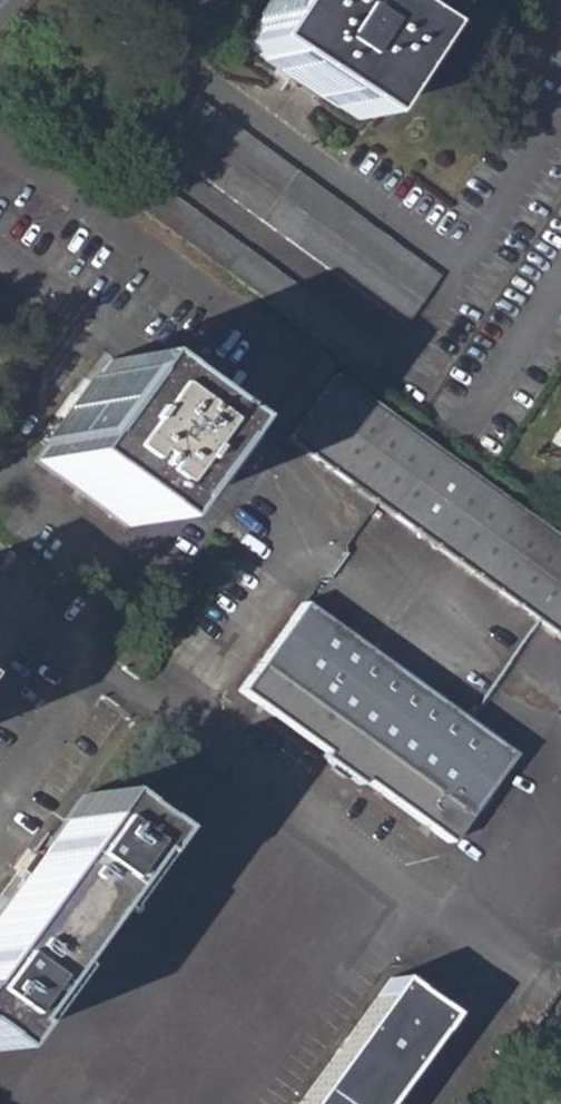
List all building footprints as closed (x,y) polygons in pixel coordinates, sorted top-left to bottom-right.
[(242,44),(355,119),(413,31),(367,0),(271,0),(242,44)] [(191,97),(155,145),(402,325),(436,278),(191,97)] [(135,172),(118,195),(366,376),(383,353),(135,172)] [(47,442),(33,462),(51,474),(53,472),(106,512),(105,514),(124,528),(138,508),(137,507),(181,446),(183,447),(197,428),(178,414),(177,416),(123,376),(124,375),(106,362),(91,381),(94,383),(50,444),(47,442)] [(403,428),(337,378),(286,440),(560,642),(560,543),(403,428)] [(550,443),(560,450),(560,426),(550,443)] [(301,604),(237,691),(321,753),(318,757),(357,786),(359,781),(446,844),(509,757),(301,604)] [(113,856),(117,859),(134,835),(120,823),(118,825),(96,809),(98,807),(81,796),(64,819),(65,821),(0,909),(0,1010),(113,856)] [(298,1103),(372,1103),(436,1016),(388,981),(298,1103)]
